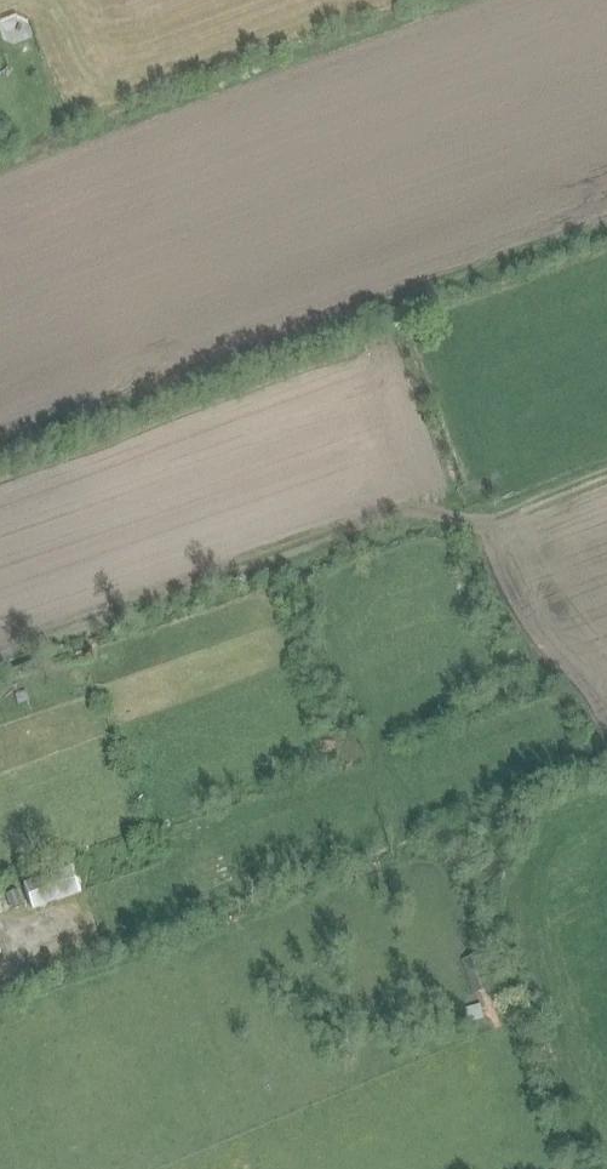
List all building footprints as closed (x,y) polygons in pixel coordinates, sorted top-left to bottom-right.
[(77,895),(69,872),(23,889),(31,912),(77,895)] [(10,893),(6,895),(11,909),(22,905),(17,891),(10,893)]
